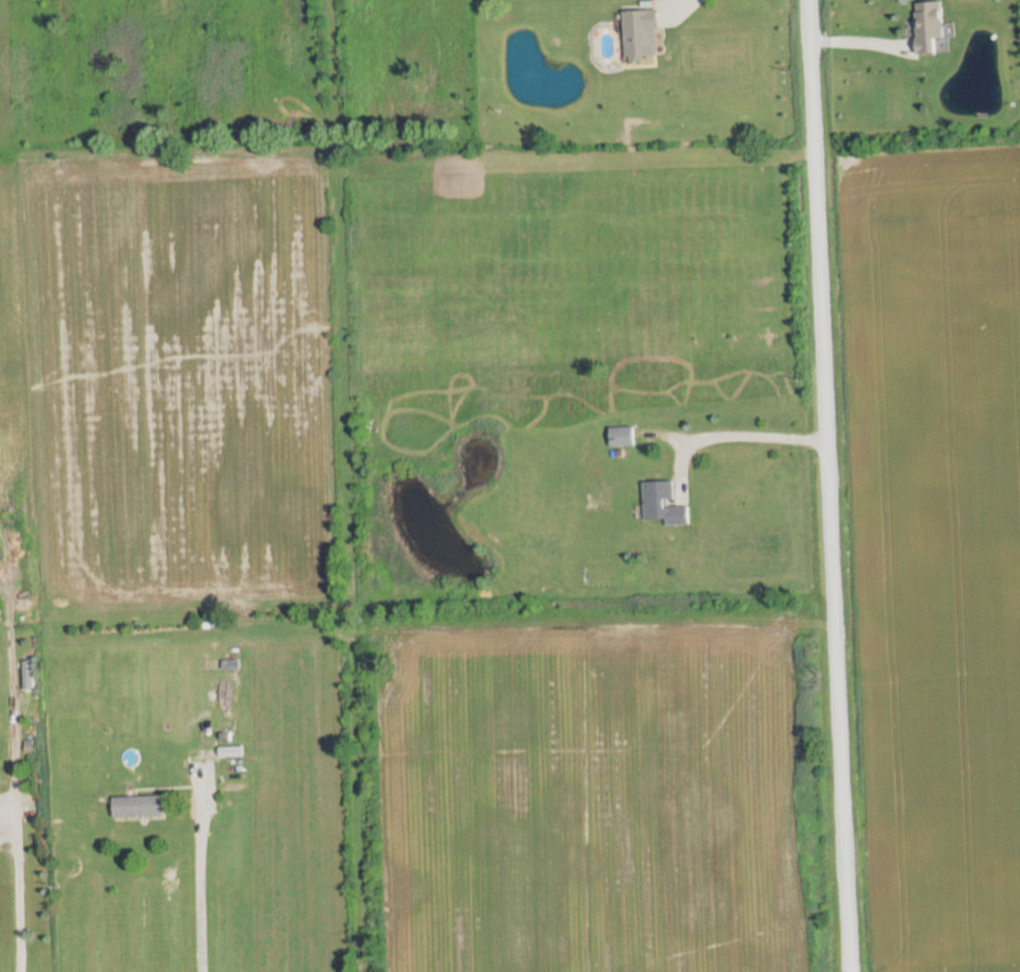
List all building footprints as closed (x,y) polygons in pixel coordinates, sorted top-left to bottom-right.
[(918,53),(944,53),(943,1),(917,1),(918,53)] [(624,11),(626,57),(661,56),(659,10),(624,11)] [(611,445),(635,445),(635,427),(611,427),(611,445)] [(644,482),(645,520),(666,519),(667,526),(691,525),(690,504),(675,505),(674,481),(644,482)] [(114,796),(114,818),(165,818),(165,796),(114,796)]
